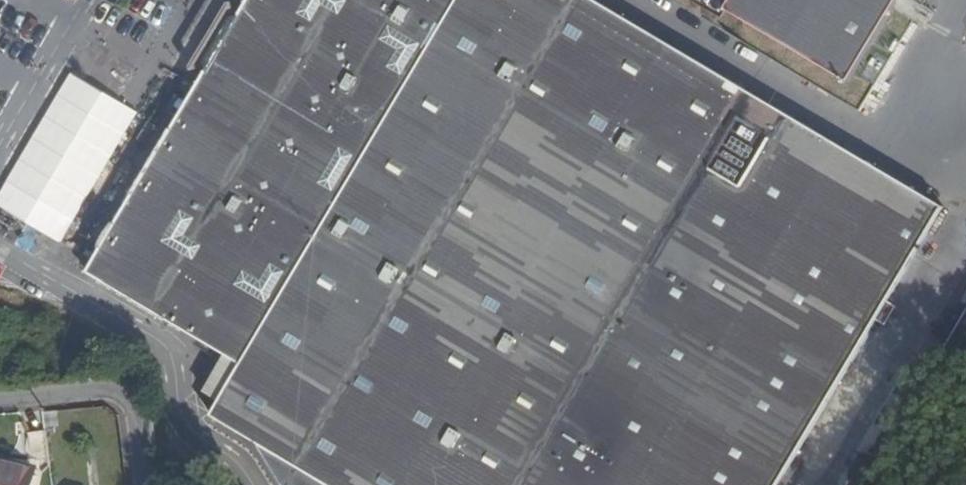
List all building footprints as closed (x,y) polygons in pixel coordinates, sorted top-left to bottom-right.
[(331,484),(774,484),(942,206),(913,189),(870,262),(798,218),(839,145),(707,67),(593,0),(250,0),(243,13),(232,15),(219,38),(206,59),(209,70),(90,271),(166,316),(199,337),(227,353),(206,390),(220,398),(211,413),(280,454),(331,484)] [(728,10),(850,83),(894,9),(900,0),(734,0),(728,10)] [(913,189),(839,145),(798,218),(870,262),(913,189)] [(36,460),(49,459),(46,433),(33,434),(36,460)] [(280,454),(300,484),(331,484),(280,454)] [(36,471),(0,462),(0,484),(33,484),(36,471)]
